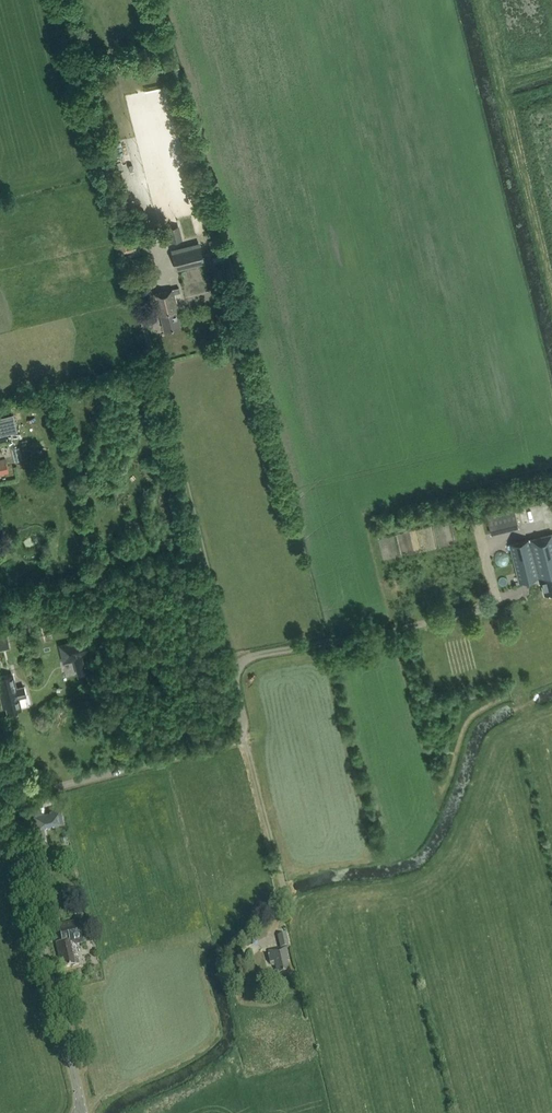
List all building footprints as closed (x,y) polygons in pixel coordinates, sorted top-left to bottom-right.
[(169,226),(171,240),(183,238),(181,224),(169,226)] [(176,270),(205,263),(200,246),(172,253),(176,270)] [(178,310),(175,293),(180,292),(179,287),(153,294),(158,315),(160,314),(164,329),(180,325),(177,310),(178,310)] [(9,405),(0,406),(0,414),(9,413),(9,405)] [(6,459),(0,460),(0,474),(8,472),(6,459)] [(491,533),(519,526),(513,505),(485,512),(491,533)] [(510,544),(519,582),(538,577),(540,583),(542,583),(545,594),(551,592),(551,533),(510,544)] [(10,647),(7,633),(0,635),(0,650),(10,647)] [(59,644),(63,663),(82,659),(77,640),(59,644)] [(18,698),(26,696),(23,686),(16,688),(13,675),(0,678),(0,695),(3,708),(6,707),(7,712),(21,708),(18,698)] [(44,812),(34,814),(37,828),(45,826),(47,824),(53,822),(55,824),(63,822),(60,808),(50,810),(50,811),(44,813),(44,812)] [(80,926),(60,931),(62,942),(56,943),(59,957),(61,957),(64,968),(79,965),(74,941),(83,939),(80,926)] [(287,948),(288,947),(286,934),(278,936),(280,948),(268,951),(269,954),(268,955),(269,963),(275,962),(277,974),(290,972),(288,961),(290,961),(287,948)] [(231,964),(244,957),(240,950),(227,957),(231,964)]
